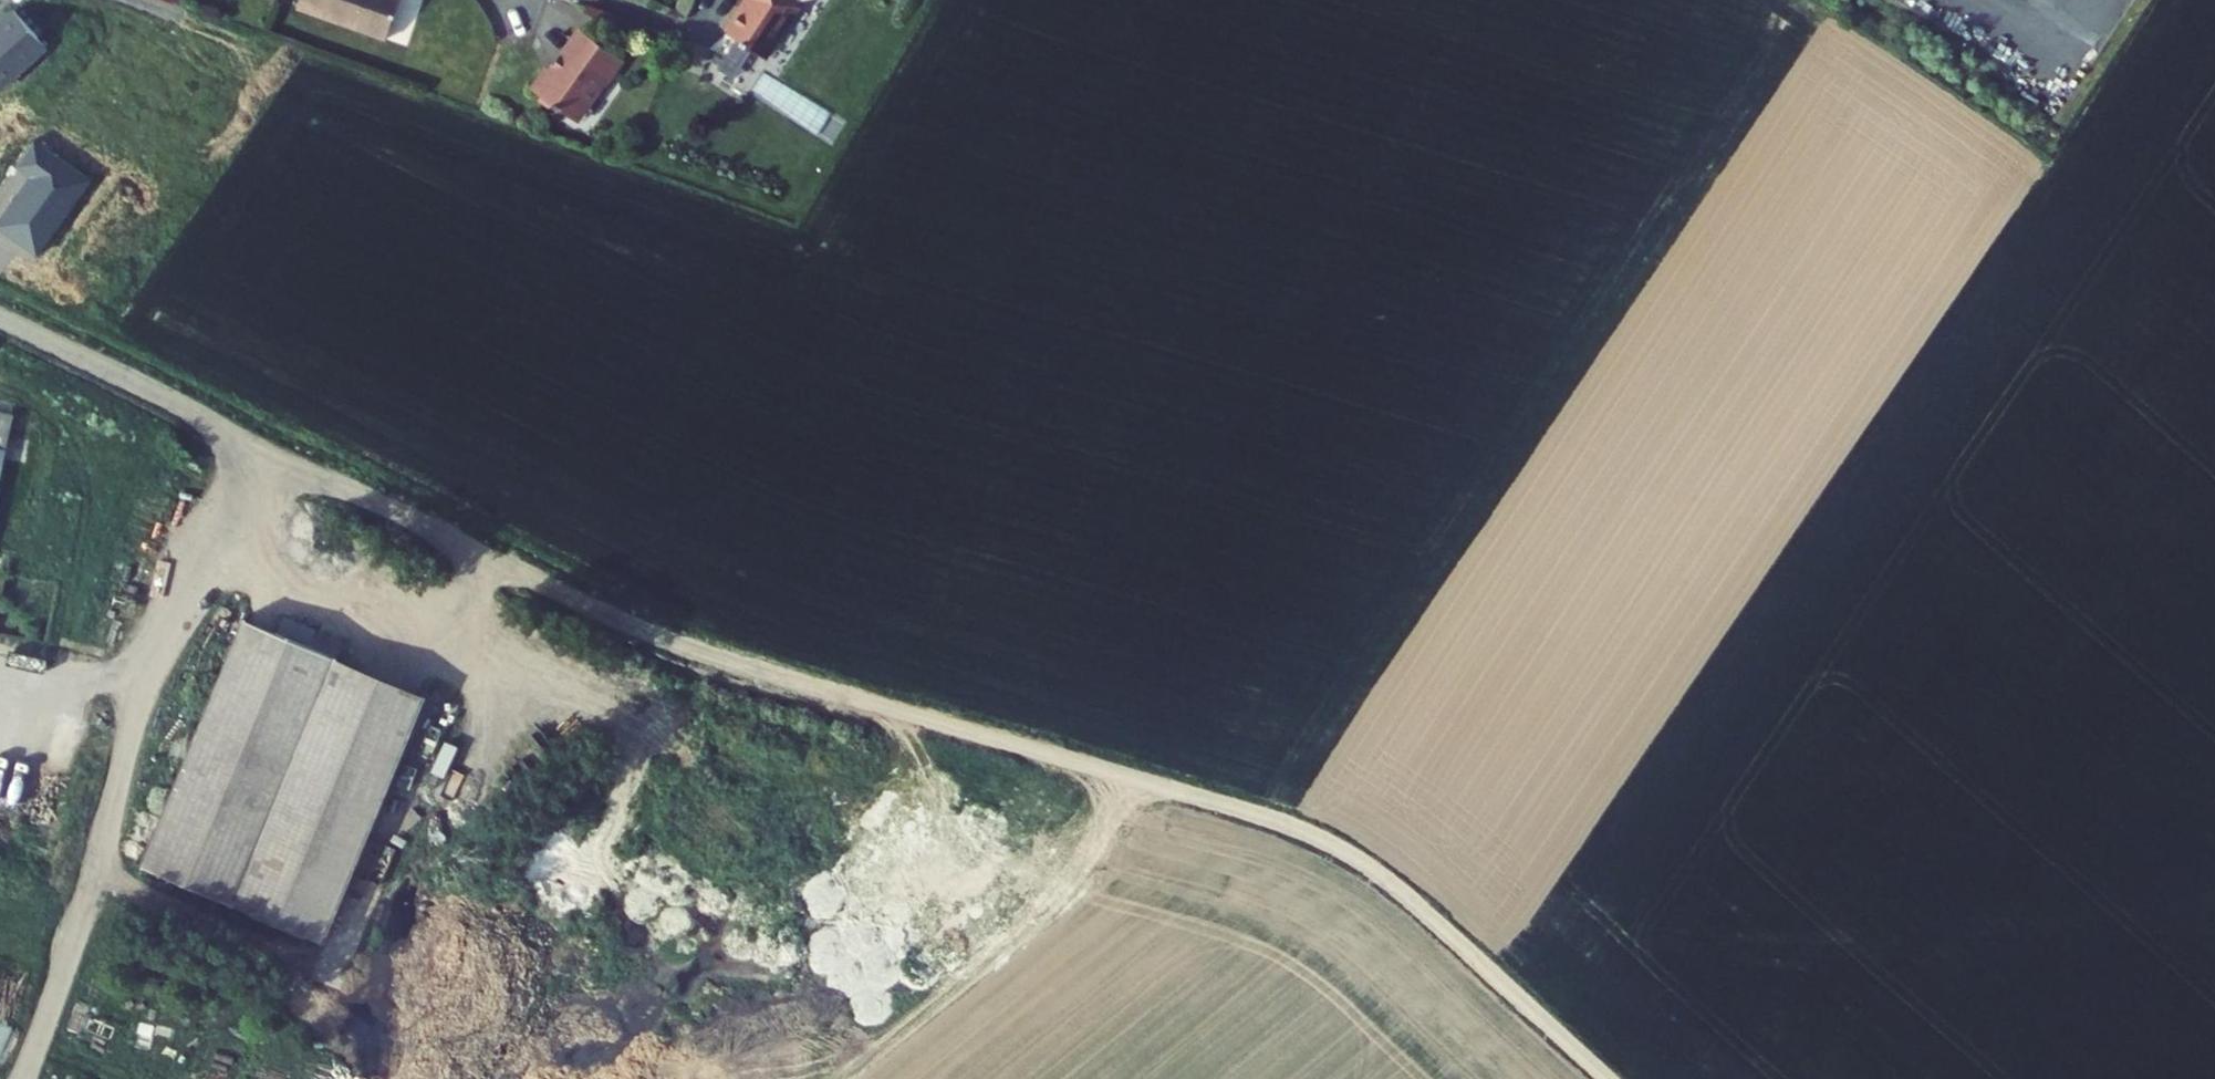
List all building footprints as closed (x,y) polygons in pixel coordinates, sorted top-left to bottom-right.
[(301,15),(391,47),(407,0),(306,0),(301,15)] [(749,0),(725,34),(740,44),(739,45),(762,61),(792,18),(790,8),(800,6),(799,0),(749,0)] [(616,85),(631,65),(588,34),(558,76),(555,74),(549,75),(536,93),(547,101),(558,109),(574,120),(588,117),(610,87),(616,85)] [(558,109),(547,101),(544,105),(555,113),(558,109)] [(0,412),(0,446),(9,448),(17,416),(0,412)] [(9,448),(0,446),(0,490),(9,448)] [(232,617),(132,864),(316,939),(417,692),(232,617)]
